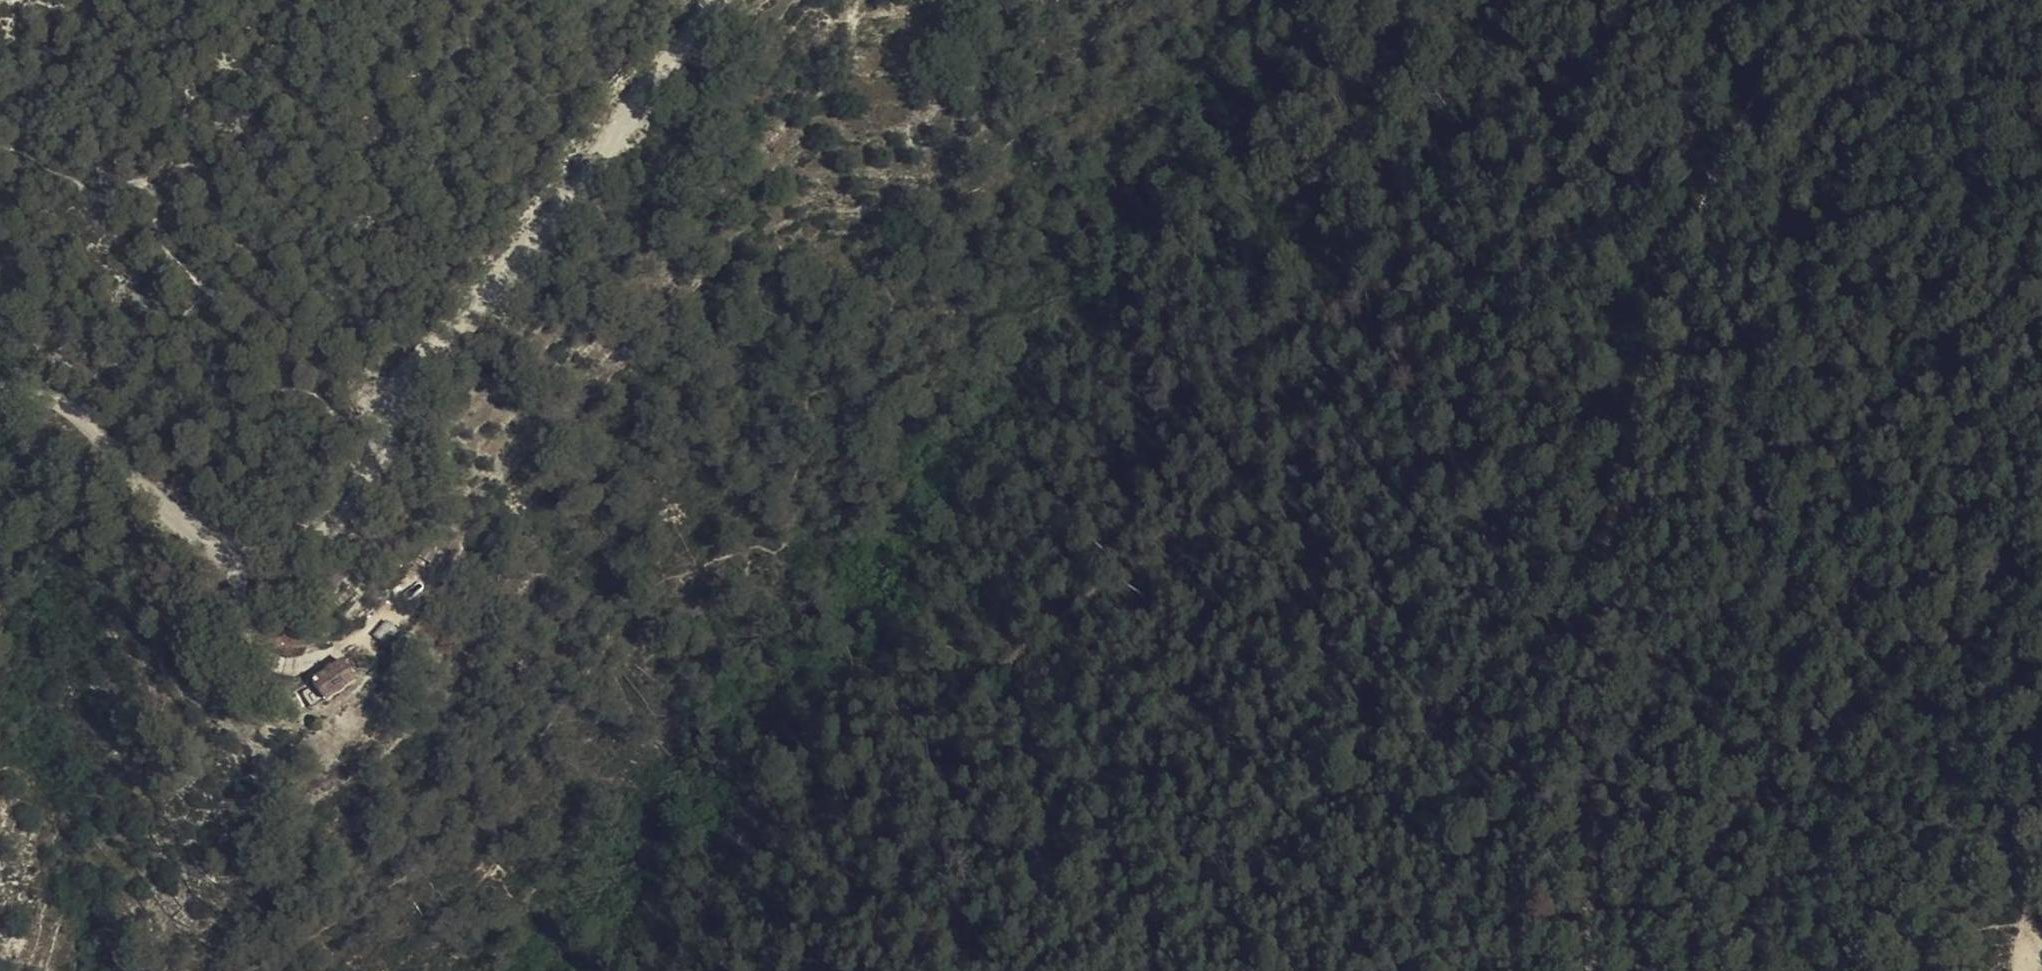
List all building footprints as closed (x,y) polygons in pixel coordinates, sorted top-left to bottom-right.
[(327,706),(361,684),(345,658),(311,679),(327,706)]
